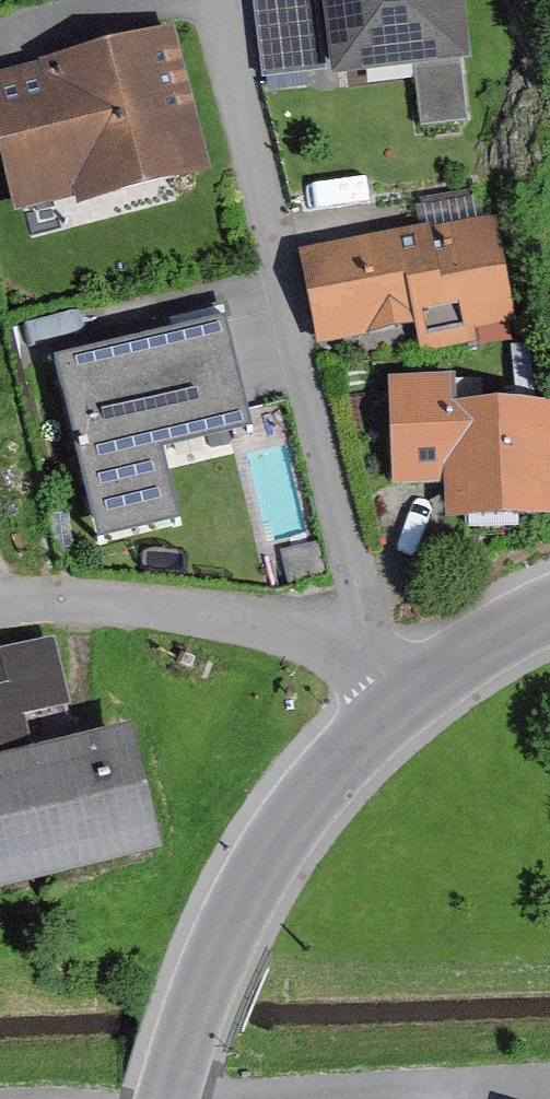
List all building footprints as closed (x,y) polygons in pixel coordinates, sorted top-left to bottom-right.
[(276,76),(337,70),(331,0),(269,0),(276,76)] [(352,68),(483,54),(476,0),(344,0),(352,68)] [(0,77),(0,83),(31,209),(221,163),(188,31),(0,77)] [(517,213),(317,255),(336,346),(434,326),(441,357),(543,336),(517,213)] [(226,317),(58,359),(105,551),(191,530),(173,458),(256,438),(226,317)] [(390,384),(396,484),(422,482),(449,481),(451,525),(549,519),(549,400),(460,404),(459,380),(390,384)] [(50,751),(45,725),(86,717),(73,647),(0,661),(0,761),(50,751)] [(0,761),(0,815),(15,886),(173,853),(148,730),(50,751),(0,761)]
